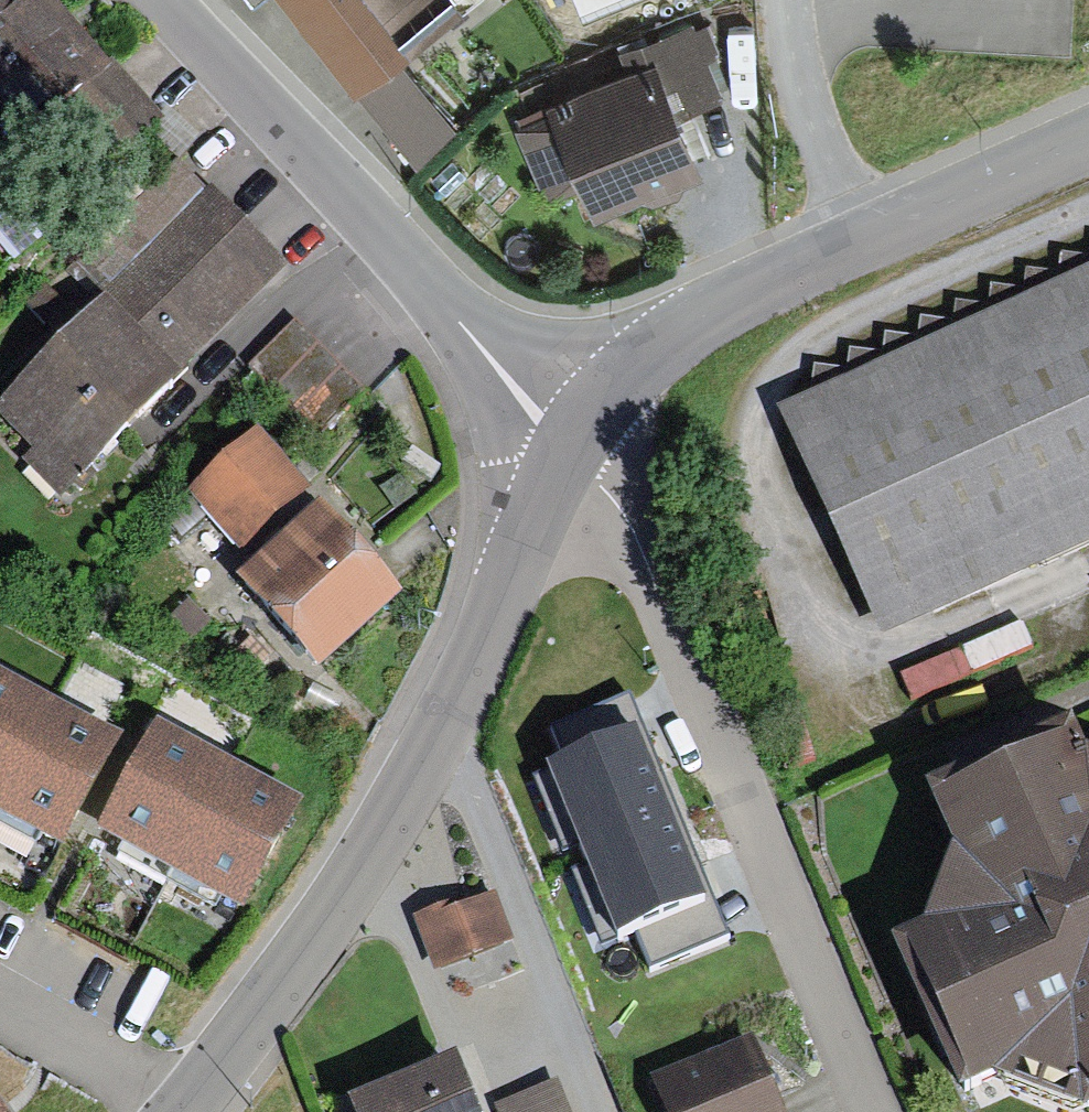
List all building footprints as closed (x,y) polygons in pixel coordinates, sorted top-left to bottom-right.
[(54,0),(0,0),(0,113),(24,140),(65,104),(115,162),(165,119),(113,60),(110,63),(54,0)] [(464,3),(462,0),(282,0),(354,90),(398,55),(464,3)] [(660,33),(691,110),(725,97),(709,58),(721,53),(709,22),(697,27),(694,19),(660,33)] [(691,110),(660,33),(615,51),(624,71),(656,58),(680,115),(691,110)] [(460,133),(398,55),(354,90),(417,168),(460,133)] [(550,111),(517,125),(548,200),(583,185),(596,215),(641,197),(653,202),(679,191),(683,179),(703,171),(680,115),(656,58),(624,71),(546,103),(550,111)] [(291,269),(211,188),(207,191),(178,162),(72,266),(108,303),(0,409),(0,416),(36,452),(26,462),(63,499),(74,488),(82,496),(101,478),(94,471),(184,382),(180,378),(291,269)] [(813,400),(1088,273),(1088,261),(1064,258),(1062,277),(1028,273),(1025,293),(993,290),(991,309),(958,305),(956,325),(922,322),(920,341),(887,337),(885,357),(851,353),(849,372),(817,369),(813,400)] [(884,640),(1088,546),(1088,273),(813,400),(780,415),(884,640)] [(320,439),(367,393),(296,321),(249,367),(320,439)] [(187,495),(240,555),(311,492),(258,433),(187,495)] [(249,592),(322,668),(399,595),(327,518),(249,592)] [(65,851),(120,738),(0,679),(0,819),(65,851)] [(732,940),(633,694),(548,728),(563,766),(548,773),(618,946),(635,939),(649,973),(732,940)] [(925,798),(953,860),(925,938),(891,953),(960,1107),(995,1091),(1050,1111),(1088,1111),(1088,765),(1073,731),(925,798)] [(113,837),(242,911),(300,811),(171,737),(113,837)] [(455,904),(414,919),(435,973),(514,943),(495,896),(458,911),(455,904)] [(662,1111),(783,1111),(753,1039),(649,1080),(662,1111)] [(348,1108),(350,1111),(476,1111),(457,1064),(348,1108)] [(558,1082),(494,1107),(496,1111),(570,1111),(558,1082)]
